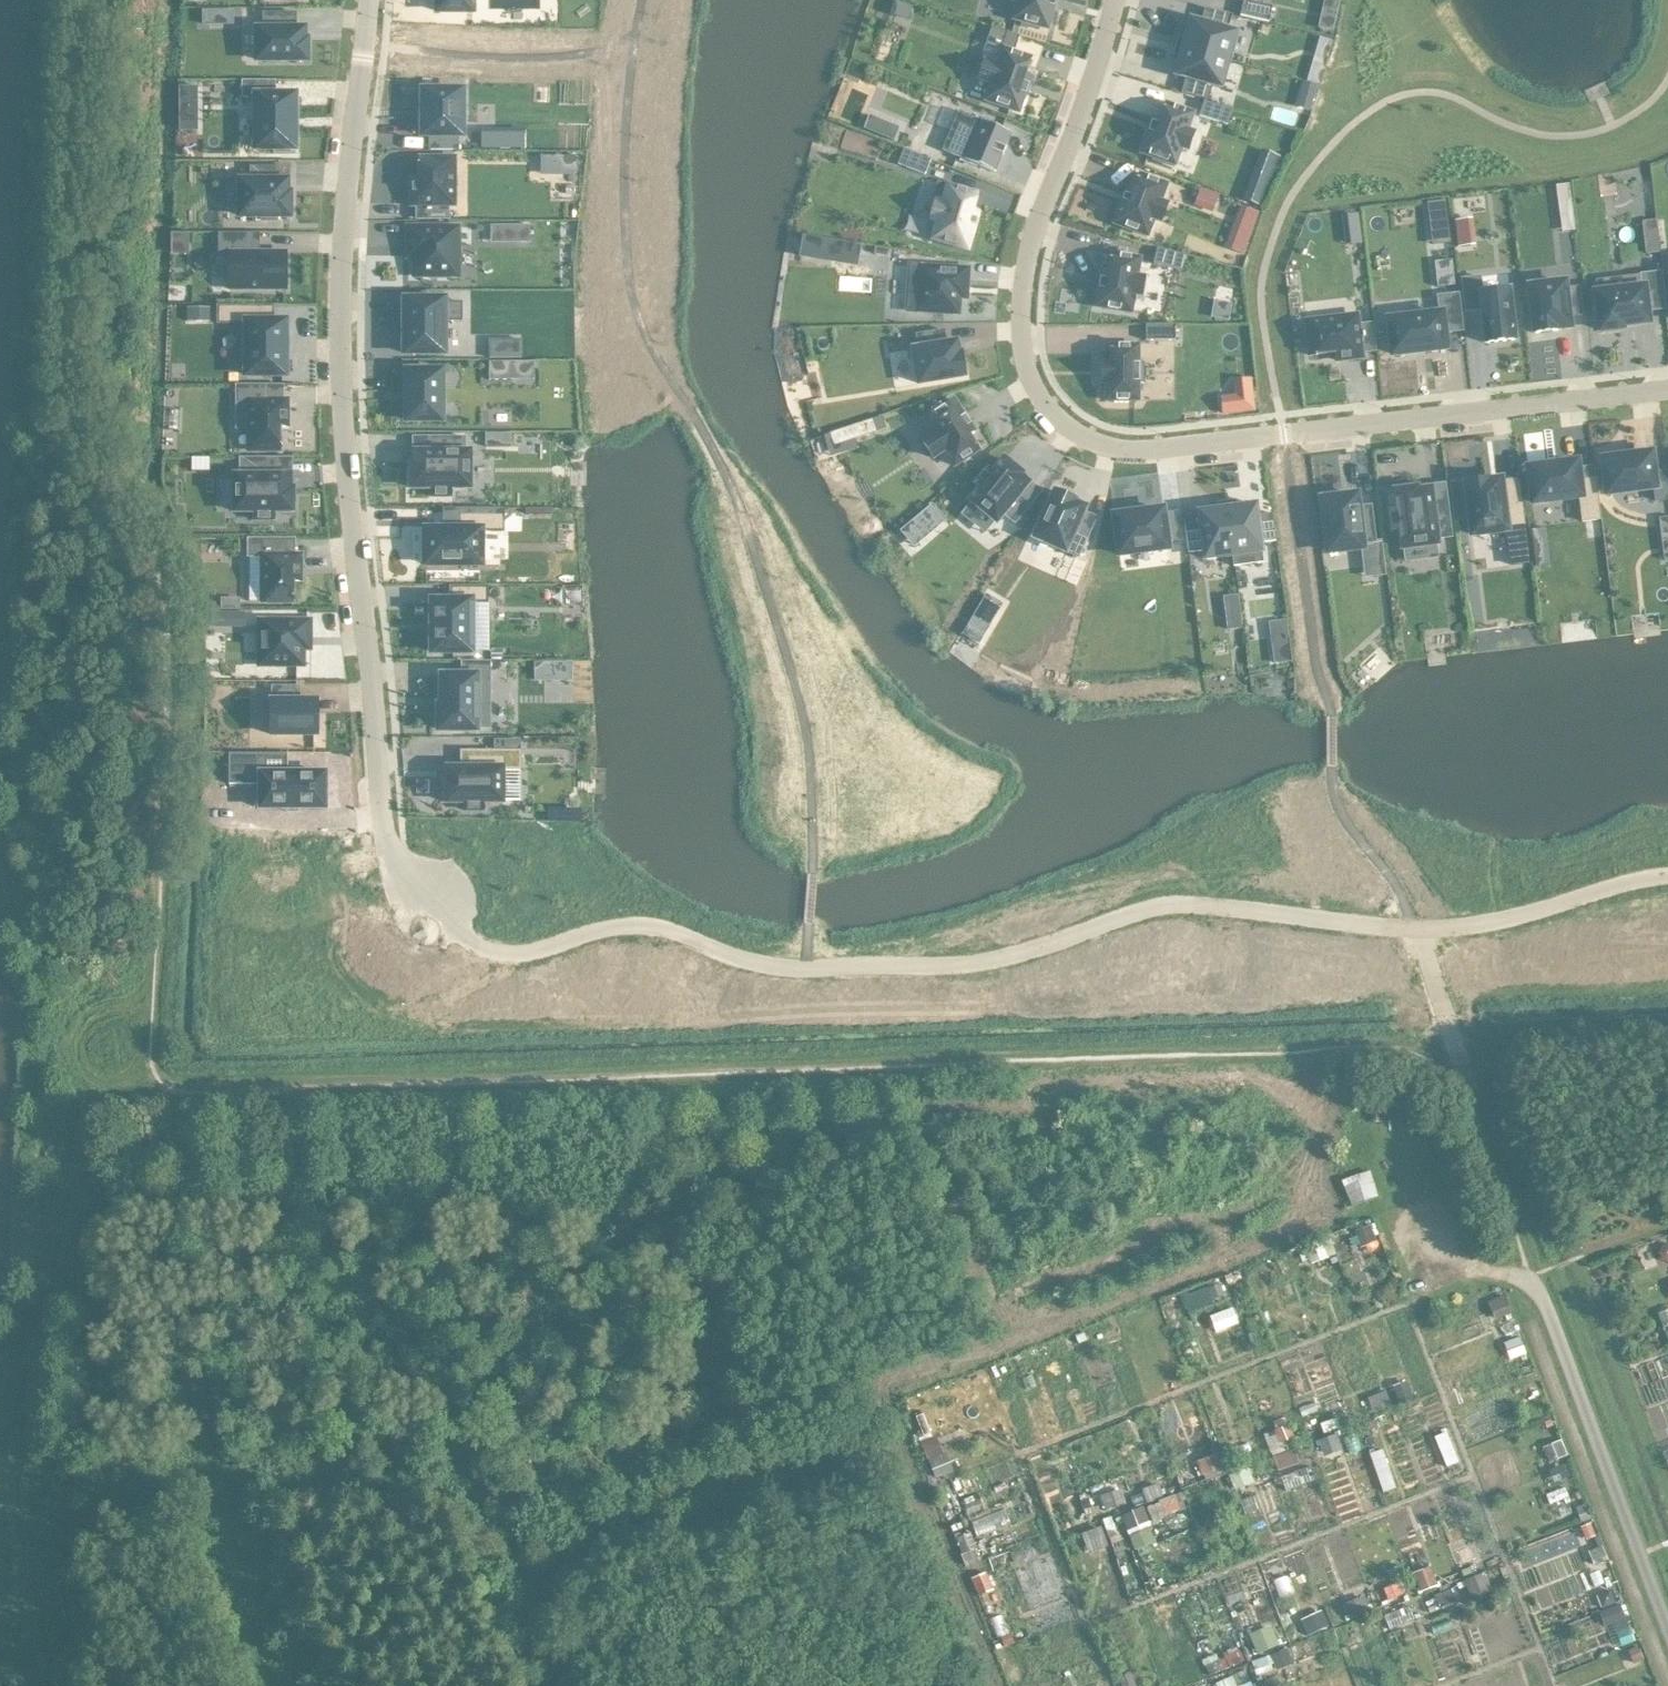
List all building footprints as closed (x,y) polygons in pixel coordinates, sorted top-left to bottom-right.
[(438,11),(473,11),(473,0),(438,0),(438,11)] [(891,14),(909,19),(913,5),(896,0),(895,0),(891,14)] [(1019,2),(1014,19),(1023,22),(1022,26),(1038,31),(1039,26),(1049,29),(1057,0),(1013,0),(1019,2)] [(1241,15),(1269,22),(1273,6),(1246,0),(1244,0),(1241,15)] [(1184,37),(1181,48),(1229,61),(1237,32),(1228,30),(1232,15),(1205,8),(1201,22),(1191,19),(1186,38),(1184,37)] [(214,10),(203,10),(203,25),(214,25),(214,10)] [(258,29),(258,60),(307,60),(307,41),(304,41),(304,35),(304,29),(296,29),(296,13),(264,13),(264,29),(258,29)] [(985,61),(979,79),(991,83),(985,100),(1019,112),(1026,92),(1020,90),(1025,75),(1031,58),(1015,52),(1020,36),(992,26),(987,43),(1004,49),(998,65),(985,61)] [(1181,57),(1176,75),(1186,78),(1182,93),(1209,100),(1213,86),(1221,88),(1229,61),(1181,48),(1179,56),(1181,57)] [(1308,64),(1304,79),(1320,84),(1325,69),(1308,64)] [(243,81),(243,97),(256,97),(256,149),(275,148),(275,153),(291,153),(291,148),(295,148),(295,95),(275,95),(275,81),(243,81)] [(1304,82),(1301,94),(1315,98),(1318,85),(1304,82)] [(180,86),(180,130),(190,130),(198,131),(199,86),(192,86),(180,86)] [(422,91),(422,135),(428,135),(428,149),(456,149),(456,135),(461,135),(461,91),(422,91)] [(1204,101),(1200,116),(1228,125),(1232,109),(1204,101)] [(1149,133),(1141,153),(1154,157),(1153,160),(1173,167),(1174,164),(1176,165),(1182,148),(1188,150),(1195,132),(1188,130),(1194,113),(1166,103),(1160,120),(1155,118),(1154,118),(1153,122),(1149,133)] [(959,111),(943,150),(961,158),(959,161),(960,161),(962,158),(971,162),(980,166),(995,172),(1002,155),(1003,155),(1006,148),(1005,148),(1011,133),(959,111)] [(885,127),(881,135),(894,140),(899,127),(891,124),(885,127)] [(904,149),(898,164),(925,175),(931,160),(904,149)] [(1262,149),(1243,199),(1262,206),(1281,157),(1262,149)] [(412,178),(412,205),(416,205),(416,219),(450,219),(450,205),(455,205),(455,158),(420,158),(420,178),(412,178)] [(242,181),(242,216),(263,216),(263,220),(279,220),(279,216),(291,216),(291,194),(289,194),(289,181),(281,181),(281,167),(253,167),(253,181),(242,181)] [(1155,219),(1162,221),(1168,204),(1161,201),(1168,184),(1141,174),(1134,191),(1127,189),(1115,224),(1149,236),(1155,219)] [(970,211),(975,193),(947,185),(942,203),(935,201),(930,219),(936,221),(931,238),(966,248),(976,213),(970,211)] [(1201,188),(1194,205),(1213,213),(1219,195),(1201,188)] [(1446,199),(1428,202),(1429,216),(1448,214),(1446,199)] [(1244,207),(1238,225),(1253,230),(1259,212),(1244,207)] [(1473,218),(1455,220),(1458,246),(1476,244),(1473,218)] [(530,225),(517,225),(518,242),(530,242),(530,225)] [(409,227),(408,257),(415,257),(415,276),(458,276),(459,227),(409,227)] [(186,232),(172,232),(172,241),(186,240),(190,240),(190,232),(186,232)] [(220,233),(220,254),(231,254),(231,289),(286,289),(286,252),(248,252),(248,233),(220,233)] [(1658,235),(1647,236),(1649,253),(1659,252),(1658,235)] [(831,239),(828,261),(847,264),(851,243),(831,239)] [(1185,254),(1157,247),(1153,262),(1181,269),(1185,254)] [(1142,295),(1144,276),(1137,275),(1140,257),(1111,253),(1109,271),(1101,270),(1096,307),(1132,312),(1135,294),(1142,295)] [(907,266),(904,310),(917,310),(917,311),(956,313),(957,296),(958,296),(964,297),(966,269),(920,266),(907,266)] [(1598,308),(1593,308),(1595,326),(1600,326),(1600,330),(1603,330),(1603,331),(1605,331),(1605,329),(1617,328),(1617,329),(1620,329),(1619,328),(1621,328),(1622,328),(1622,327),(1622,325),(1633,324),(1636,323),(1648,322),(1648,316),(1647,311),(1666,309),(1661,272),(1641,274),(1643,288),(1596,293),(1598,308)] [(1480,275),(1462,277),(1466,311),(1482,309),(1486,343),(1515,340),(1509,289),(1482,292),(1480,275)] [(1565,283),(1530,287),(1536,333),(1558,331),(1557,330),(1557,328),(1569,326),(1570,326),(1569,316),(1583,315),(1579,287),(1565,289),(1565,283)] [(1393,354),(1446,348),(1444,332),(1463,330),(1458,294),(1438,296),(1440,314),(1389,320),(1393,354)] [(406,300),(406,353),(445,353),(445,300),(406,300)] [(1214,300),(1211,317),(1229,320),(1232,303),(1214,300)] [(217,305),(217,323),(246,323),(246,375),(285,375),(285,321),(272,321),(272,305),(217,305)] [(188,307),(187,320),(210,321),(211,307),(188,307)] [(1357,315),(1307,321),(1311,356),(1335,353),(1336,360),(1362,357),(1362,353),(1376,351),(1373,323),(1358,325),(1357,315)] [(1176,324),(1146,324),(1146,340),(1150,340),(1176,340),(1176,324)] [(918,348),(913,349),(918,383),(964,376),(961,354),(958,354),(956,342),(946,344),(943,330),(916,334),(918,348)] [(1102,363),(1102,382),(1107,382),(1107,401),(1139,401),(1139,383),(1144,383),(1144,363),(1139,363),(1139,345),(1111,345),(1111,363),(1102,363)] [(512,361),(490,361),(490,379),(512,379),(512,361)] [(407,371),(407,420),(442,420),(442,371),(407,371)] [(237,385),(237,402),(250,402),(250,430),(250,450),(281,450),(281,427),(287,427),(287,400),(283,400),(283,385),(237,385)] [(935,435),(923,442),(934,458),(945,451),(955,466),(979,450),(969,435),(974,432),(975,431),(974,429),(973,427),(966,418),(955,400),(925,420),(935,435)] [(873,419),(852,426),(856,438),(877,431),(873,419)] [(486,432),(486,446),(511,446),(511,433),(486,432)] [(413,465),(413,487),(432,487),(432,496),(452,496),(452,487),(471,487),(471,452),(466,452),(466,437),(429,437),(429,452),(416,452),(416,465),(413,465)] [(1603,459),(1607,493),(1654,487),(1656,500),(1667,499),(1667,471),(1654,472),(1651,452),(1603,459)] [(235,475),(235,511),(253,511),(253,519),(274,520),(274,511),(292,511),(292,489),(290,489),(290,475),(276,475),(276,458),(240,458),(240,475),(235,475)] [(1020,476),(1022,473),(1005,460),(994,472),(988,467),(975,483),(981,488),(978,492),(971,501),(972,501),(996,521),(997,522),(1003,513),(1015,523),(1033,501),(1021,492),(1029,483),(1020,476)] [(1577,462),(1529,468),(1533,502),(1580,497),(1583,522),(1600,519),(1594,467),(1578,469),(1577,462)] [(1488,479),(1466,482),(1473,535),(1508,530),(1512,565),(1529,563),(1518,479),(1501,482),(1500,480),(1488,481),(1488,479)] [(1397,509),(1390,510),(1392,531),(1400,530),(1402,548),(1438,544),(1437,539),(1452,537),(1447,500),(1432,502),(1431,489),(1417,491),(1417,488),(1395,491),(1397,509)] [(1056,492),(1035,538),(1079,557),(1096,518),(1083,512),(1085,507),(1075,503),(1076,500),(1056,492)] [(1363,543),(1376,541),(1371,505),(1358,506),(1357,494),(1322,498),(1329,551),(1363,547),(1363,543)] [(1237,505),(1227,507),(1234,556),(1233,556),(1234,566),(1264,562),(1261,543),(1276,541),(1272,513),(1257,515),(1256,504),(1237,507),(1237,505)] [(1200,523),(1185,525),(1189,553),(1204,551),(1205,559),(1233,556),(1234,556),(1227,507),(1217,508),(1217,510),(1198,512),(1200,523)] [(1163,510),(1114,516),(1119,555),(1168,548),(1167,542),(1181,540),(1177,512),(1163,514),(1163,510)] [(426,529),(426,564),(482,564),(482,531),(504,531),(504,513),(459,513),(459,529),(444,529),(426,529)] [(1659,518),(1664,560),(1667,559),(1667,517),(1659,518)] [(1546,528),(1532,529),(1536,566),(1551,565),(1546,528)] [(245,539),(245,560),(263,560),(263,601),(293,601),(293,581),(301,581),(301,555),(295,555),(295,539),(245,539)] [(433,601),(433,652),(472,652),(472,602),(488,602),(488,586),(451,587),(451,601),(433,601)] [(1238,594),(1224,596),(1228,630),(1242,628),(1238,594)] [(211,612),(211,627),(221,628),(227,628),(227,612),(219,612),(211,612)] [(260,620),(260,665),(303,665),(303,648),(310,648),(310,621),(260,620)] [(1287,620),(1269,622),(1275,663),(1292,661),(1287,620)] [(502,647),(491,648),(491,659),(502,659),(502,647)] [(438,724),(438,726),(440,726),(440,729),(477,729),(477,727),(490,727),(490,705),(477,705),(477,678),(490,678),(490,662),(462,662),(462,676),(442,676),(443,693),(442,693),(442,706),(440,706),(440,709),(438,709),(438,711),(440,711),(440,724),(438,724)] [(272,701),(272,734),(318,734),(318,701),(299,701),(299,687),(273,687),(273,701),(272,701)] [(445,779),(445,801),(464,801),(464,810),(484,810),(484,801),(503,801),(503,770),(521,770),(521,751),(461,751),(461,768),(448,768),(448,779),(445,779)] [(261,784),(261,808),(287,808),(299,808),(325,808),(325,773),(288,773),(288,754),(230,754),(230,784),(261,784)] [(570,809),(570,822),(580,822),(580,809),(570,809)] [(1621,1604),(1608,1609),(1614,1623),(1617,1632),(1629,1627),(1621,1604)] [(1638,1647),(1629,1651),(1634,1664),(1643,1660),(1638,1647)]
